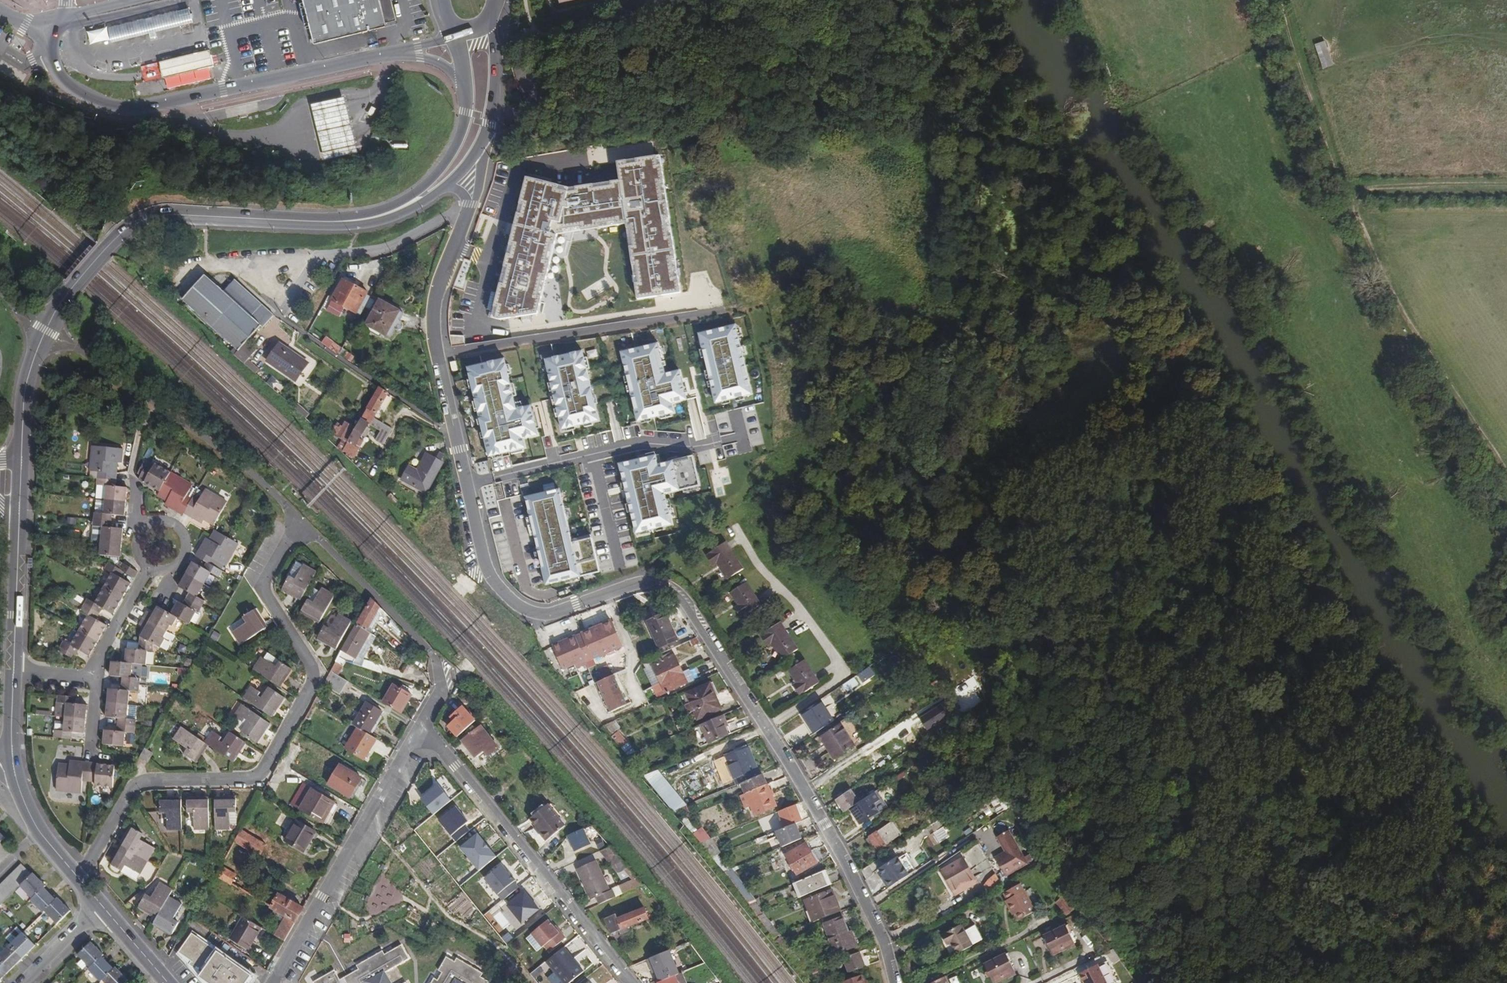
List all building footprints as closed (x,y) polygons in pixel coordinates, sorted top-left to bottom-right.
[(320,38),(392,20),(390,11),(401,9),(399,0),(311,0),(320,38)] [(111,39),(193,19),(189,6),(108,26),(111,39)] [(90,42),(109,38),(107,26),(87,30),(90,42)] [(1316,43),(1324,68),(1335,64),(1327,39),(1316,43)] [(211,51),(161,62),(165,78),(214,66),(211,51)] [(354,138),(345,98),(311,105),(320,145),(324,163),(358,155),(354,138)] [(537,314),(557,234),(627,225),(628,229),(631,229),(634,247),(630,248),(633,266),(636,266),(639,284),(635,284),(637,300),(680,294),(678,278),(674,279),(672,261),(676,261),(673,237),(669,238),(666,220),(670,220),(668,202),(664,202),(661,184),(665,184),(663,166),(659,167),(657,157),(637,160),(637,164),(628,165),(627,161),(619,162),(621,181),(569,188),(527,177),(515,225),(513,224),(510,236),(512,237),(491,318),(500,320),(537,314)] [(182,300),(237,351),(245,343),(260,327),(262,328),(273,316),(273,314),(269,310),(253,296),(235,279),(233,281),(229,285),(224,291),(215,283),(217,281),(212,277),(210,279),(206,275),(182,300)] [(331,301),(356,314),(368,292),(342,279),(331,301)] [(401,311),(380,300),(366,326),(391,338),(396,330),(399,330),(402,328),(403,325),(402,322),(401,321),(404,314),(401,312),(401,311)] [(744,396),(752,394),(736,325),(719,329),(720,331),(714,332),(714,330),(699,333),(715,403),(730,399),(729,397),(735,396),(735,398),(736,398),(744,396)] [(319,336),(331,343),(337,334),(325,327),(319,336)] [(445,341),(447,347),(460,345),(459,336),(445,335),(445,341)] [(237,351),(234,354),(244,363),(246,361),(255,351),(245,343),(237,351)] [(636,349),(621,352),(638,421),(652,418),(652,416),(657,414),(658,416),(660,416),(671,413),(674,412),(672,403),(687,399),(680,370),(665,374),(658,343),(641,347),(642,349),(636,351),(636,349)] [(307,365),(279,346),(267,363),(295,383),(307,365)] [(480,354),(466,358),(487,447),(501,444),(501,442),(506,441),(507,443),(509,442),(521,439),(523,439),(521,429),(536,426),(529,397),(514,400),(511,387),(508,375),(506,365),(504,355),(502,349),(486,353),(486,355),(480,356),(480,354)] [(560,356),(546,360),(562,429),(577,426),(576,424),(581,423),(582,425),(584,424),(592,422),(599,421),(586,369),(584,358),(582,351),(566,355),(566,357),(561,358),(560,356)] [(343,358),(351,363),(355,357),(347,352),(343,358)] [(246,361),(244,363),(255,373),(257,371),(246,361)] [(341,451),(346,455),(351,458),(352,456),(354,457),(360,447),(357,445),(363,436),(368,427),(370,424),(380,431),(375,440),(383,444),(392,430),(374,418),(388,394),(379,388),(356,428),(341,451)] [(300,405),(296,410),(303,417),(307,412),(300,405)] [(337,447),(341,451),(356,428),(345,422),(342,426),(340,425),(341,424),(338,422),(331,431),(342,438),(337,447)] [(368,427),(363,436),(366,438),(371,429),(368,427)] [(101,479),(116,481),(118,465),(124,466),(125,450),(95,447),(93,472),(101,473),(101,479)] [(402,478),(426,493),(444,462),(441,461),(445,455),(441,452),(437,459),(428,453),(418,469),(409,465),(402,478)] [(619,464),(636,533),(650,530),(650,528),(655,527),(656,529),(656,528),(664,527),(672,525),(665,494),(683,490),(698,486),(700,485),(693,456),(661,464),(658,465),(656,455),(639,459),(640,461),(634,462),(634,461),(619,464)] [(140,478),(162,490),(172,472),(156,463),(154,466),(149,463),(140,478)] [(184,515),(185,512),(193,499),(187,496),(193,485),(172,472),(162,490),(160,494),(169,499),(166,504),(184,515)] [(106,500),(126,503),(128,489),(116,487),(116,481),(101,479),(100,485),(108,486),(106,500)] [(193,499),(185,512),(203,523),(206,517),(216,523),(228,502),(206,489),(204,493),(198,489),(193,499)] [(557,490),(523,498),(543,585),(596,573),(589,539),(569,543),(557,490)] [(96,520),(112,522),(113,516),(125,517),(126,503),(106,500),(105,515),(97,514),(96,520)] [(101,541),(122,543),(124,529),(111,528),(112,522),(96,520),(95,526),(103,527),(101,541)] [(103,527),(95,526),(94,540),(101,541),(103,527)] [(207,563),(212,565),(215,559),(226,566),(239,544),(218,532),(214,540),(217,541),(215,544),(212,542),(207,539),(197,556),(207,563)] [(121,557),(122,543),(101,541),(100,555),(121,557)] [(717,563),(727,579),(743,569),(726,543),(710,553),(710,554),(706,557),(712,566),(717,563)] [(187,575),(205,585),(212,573),(220,577),(223,572),(212,565),(207,563),(204,568),(194,562),(187,575)] [(104,589),(122,599),(130,585),(120,579),(124,572),(119,570),(109,563),(105,570),(112,574),(104,589)] [(119,570),(124,572),(134,578),(138,572),(123,563),(119,570)] [(283,589),(302,599),(317,572),(304,565),(295,580),(290,577),(283,589)] [(186,601),(202,610),(205,604),(197,599),(205,585),(187,575),(179,588),(189,595),(186,601)] [(734,608),(740,617),(744,614),(745,615),(761,605),(747,583),(730,593),(738,606),(734,608)] [(85,605),(100,614),(103,608),(114,614),(122,599),(104,589),(96,604),(88,599),(85,605)] [(301,613),(320,623),(335,596),(322,589),(314,604),(308,601),(301,613)] [(368,631),(381,609),(372,599),(366,610),(349,639),(338,659),(346,662),(353,664),(357,657),(363,660),(376,637),(368,631)] [(171,615),(177,619),(189,625),(196,613),(199,615),(202,610),(186,601),(183,606),(178,603),(171,615)] [(80,631),(98,642),(107,627),(96,620),(100,614),(85,605),(81,611),(89,616),(80,631)] [(241,645),(267,628),(255,610),(244,617),(247,623),(233,632),(241,645)] [(149,622),(166,633),(170,626),(172,627),(177,619),(171,615),(163,611),(158,619),(153,616),(149,622)] [(648,621),(659,648),(679,639),(667,612),(648,621)] [(318,638),(337,648),(352,622),(339,615),(331,630),(325,627),(318,638)] [(146,640),(154,645),(160,648),(165,640),(163,639),(166,633),(149,622),(145,629),(151,632),(146,640)] [(583,634),(592,659),(624,647),(615,623),(583,634)] [(798,650),(780,623),(764,633),(764,634),(761,637),(767,646),(770,644),(781,660),(798,650)] [(90,656),(98,642),(80,631),(72,645),(64,641),(60,647),(76,656),(80,650),(90,656)] [(576,636),(553,644),(561,667),(584,659),(585,661),(592,659),(583,634),(576,636)] [(123,683),(138,685),(139,678),(131,677),(133,663),(147,665),(148,651),(153,652),(154,645),(146,640),(144,651),(128,649),(127,663),(113,662),(111,675),(124,677),(123,683)] [(653,665),(666,692),(688,683),(674,655),(653,665)] [(263,657),(254,670),(280,687),(292,669),(280,661),(277,667),(263,657)] [(338,676),(346,662),(338,659),(331,671),(338,676)] [(818,682),(804,660),(788,671),(797,683),(793,686),(799,695),(802,692),(803,693),(818,682)] [(873,666),(864,672),(869,678),(877,672),(873,666)] [(329,674),(323,685),(340,694),(348,681),(338,676),(331,671),(329,674)] [(869,678),(864,672),(859,676),(863,682),(869,678)] [(632,703),(618,673),(595,683),(609,713),(632,703)] [(108,702),(128,705),(130,691),(137,691),(138,685),(123,683),(122,690),(110,689),(108,702)] [(687,693),(698,720),(721,709),(709,683),(687,693)] [(383,703),(401,714),(412,694),(394,684),(383,703)] [(935,689),(940,697),(947,692),(942,684),(935,689)] [(591,685),(578,691),(581,697),(586,694),(589,698),(595,696),(593,691),(594,691),(591,685)] [(274,710),(283,696),(270,688),(263,699),(259,696),(261,692),(252,687),(244,698),(272,717),(275,711),(274,710)] [(63,716),(86,719),(87,704),(73,703),(74,695),(59,694),(58,701),(64,702),(63,716)] [(318,694),(314,702),(319,704),(323,697),(318,694)] [(920,719),(927,729),(958,707),(952,698),(920,719)] [(119,724),(133,726),(134,720),(127,719),(128,705),(108,702),(107,717),(119,718),(119,724)] [(354,725),(358,728),(369,735),(383,711),(367,702),(354,725)] [(266,730),(270,723),(243,705),(230,724),(255,742),(264,728),(266,730)] [(449,726),(458,736),(475,721),(463,707),(451,718),(454,721),(449,726)] [(810,707),(796,717),(809,737),(824,727),(810,707)] [(976,717),(971,710),(964,715),(969,722),(976,717)] [(723,714),(700,724),(709,745),(729,736),(726,728),(728,726),(723,714)] [(84,732),(86,719),(63,716),(61,730),(55,729),(54,737),(70,738),(70,731),(84,732)] [(864,741),(849,718),(821,737),(835,759),(864,741)] [(691,726),(688,721),(677,726),(679,731),(691,726)] [(133,733),(133,726),(119,724),(118,731),(106,730),(104,744),(124,746),(125,732),(133,733)] [(606,724),(603,726),(621,748),(627,742),(617,729),(613,733),(606,724)] [(499,748),(481,726),(462,740),(476,757),(484,751),(489,756),(499,748)] [(208,745),(206,744),(182,728),(174,740),(188,750),(185,755),(196,762),(208,745)] [(369,735),(358,728),(346,749),(364,760),(377,739),(369,735)] [(214,732),(206,744),(208,745),(232,762),(237,756),(235,754),(244,741),(231,733),(224,744),(220,741),(222,737),(214,732)] [(297,732),(291,741),(298,746),(304,736),(297,732)] [(726,742),(714,747),(716,753),(729,748),(726,742)] [(757,770),(747,748),(725,757),(734,779),(757,770)] [(148,762),(149,761),(153,753),(145,749),(140,758),(148,762)] [(529,759),(520,766),(526,772),(534,764),(529,759)] [(67,768),(67,765),(59,764),(56,790),(80,793),(81,780),(88,781),(91,763),(71,761),(70,765),(70,768),(67,768)] [(91,763),(88,781),(95,782),(95,785),(113,788),(116,766),(91,763)] [(340,765),(328,785),(350,798),(362,778),(340,765)] [(768,784),(763,774),(741,783),(745,793),(747,793),(767,784),(768,784)] [(771,782),(768,784),(773,796),(776,795),(771,782)] [(440,784),(423,798),(435,813),(453,799),(440,784)] [(773,796),(768,784),(767,784),(747,793),(755,813),(777,805),(773,796)] [(300,809),(324,823),(335,803),(311,789),(300,809)] [(836,799),(845,811),(850,808),(859,801),(851,789),(836,799)] [(888,806),(876,789),(868,795),(879,811),(880,812),(888,806)] [(859,801),(850,808),(861,823),(879,811),(868,795),(859,801)] [(1001,813),(1007,809),(1001,795),(994,798),(1001,813)] [(188,799),(188,812),(195,812),(195,830),(209,830),(209,798),(188,799)] [(236,798),(215,798),(216,830),(231,829),(230,812),(237,812),(236,798)] [(182,830),(181,799),(160,799),(160,812),(167,812),(167,830),(182,830)] [(530,818),(536,826),(541,832),(540,833),(547,840),(565,825),(548,803),(530,818)] [(687,805),(680,808),(682,814),(690,811),(687,805)] [(802,820),(796,805),(779,811),(785,827),(796,823),(802,820)] [(940,815),(935,807),(929,811),(935,819),(940,815)] [(889,816),(877,824),(881,830),(893,821),(889,816)] [(460,849),(477,834),(464,819),(447,835),(460,849)] [(297,821),(285,841),(304,852),(316,832),(297,821)] [(893,821),(881,830),(869,838),(878,850),(901,834),(893,821)] [(785,827),(776,831),(783,847),(802,839),(796,823),(785,827)] [(995,825),(997,833),(1007,830),(1005,823),(995,825)] [(746,824),(738,827),(741,834),(748,831),(746,824)] [(939,843),(950,836),(944,826),(933,834),(939,843)] [(594,833),(591,828),(586,832),(590,837),(594,835),(593,834),(594,833)] [(695,832),(702,844),(711,839),(704,828),(695,832)] [(123,847),(148,860),(155,848),(140,839),(143,834),(134,829),(123,847)] [(590,844),(583,829),(568,836),(575,851),(590,844)] [(241,830),(234,843),(260,856),(266,845),(241,830)] [(995,859),(1005,876),(1031,861),(1028,855),(1023,858),(1008,831),(997,838),(1006,853),(995,859)] [(479,832),(461,849),(483,872),(501,855),(479,832)] [(1,843),(0,843),(0,864),(11,853),(1,843)] [(818,862),(807,843),(786,855),(797,874),(818,862)] [(141,874),(148,860),(123,847),(113,865),(122,871),(125,865),(141,874)] [(618,856),(611,847),(602,852),(609,861),(618,856)] [(885,883),(889,888),(917,869),(908,856),(902,860),(899,855),(880,868),(886,877),(888,880),(885,883)] [(624,862),(618,856),(609,861),(614,867),(624,862)] [(601,904),(616,897),(613,889),(610,890),(597,860),(579,868),(592,898),(597,896),(601,904)] [(975,880),(965,861),(944,873),(954,891),(975,880)] [(21,885),(32,874),(22,864),(0,886),(0,906),(21,885)] [(509,875),(501,865),(486,878),(503,900),(519,887),(514,881),(516,880),(511,873),(509,875)] [(221,866),(216,876),(232,884),(237,875),(221,866)] [(832,884),(826,870),(793,883),(795,889),(791,891),(794,899),(832,884)] [(21,885),(33,898),(45,888),(46,886),(34,873),(32,874),(21,885)] [(999,875),(984,882),(989,892),(1003,884),(999,875)] [(618,896),(642,886),(639,877),(614,888),(618,896)] [(159,915),(169,897),(173,891),(160,883),(151,898),(146,895),(141,904),(159,915)] [(1009,892),(1012,898),(1015,903),(1013,905),(1017,914),(1020,913),(1023,919),(1040,910),(1025,883),(1009,892)] [(44,913),(46,911),(57,900),(45,888),(33,898),(31,900),(44,913)] [(813,921),(841,911),(832,889),(804,900),(813,921)] [(530,897),(526,892),(509,905),(523,923),(540,909),(536,904),(532,903),(529,899),(530,897)] [(283,922),(275,935),(285,941),(304,908),(280,894),(271,909),(274,911),(273,913),(276,915),(275,917),(283,922)] [(1068,917),(1076,911),(1066,896),(1058,902),(1068,917)] [(182,904),(169,897),(159,915),(155,922),(173,932),(179,923),(173,919),(182,904)] [(58,923),(71,911),(59,898),(57,900),(46,911),(58,923)] [(754,900),(748,902),(757,915),(763,912),(758,904),(754,900)] [(665,914),(667,912),(660,904),(656,907),(661,913),(662,912),(665,914)] [(941,913),(944,919),(958,913),(955,906),(941,913)] [(618,919),(616,913),(605,918),(611,934),(619,930),(621,933),(630,930),(629,926),(648,918),(644,908),(618,919)] [(757,915),(774,937),(780,934),(764,912),(763,912),(757,915)] [(847,928),(842,916),(824,923),(836,955),(858,947),(850,926),(847,928)] [(262,927),(244,917),(231,938),(248,949),(262,927)] [(549,919),(532,933),(543,946),(545,945),(550,951),(566,938),(561,931),(559,932),(555,926),(549,919)] [(951,943),(957,954),(983,940),(975,924),(965,930),(961,923),(942,935),(947,945),(951,943)] [(1068,932),(1064,924),(1042,935),(1050,953),(1065,946),(1064,943),(1071,939),(1068,932)] [(11,945),(23,958),(35,945),(23,933),(22,933),(17,928),(9,936),(14,942),(11,945)] [(179,952),(192,961),(190,964),(202,973),(200,976),(209,982),(246,982),(252,975),(237,965),(238,963),(230,957),(228,959),(214,948),(215,946),(199,935),(197,937),(192,933),(179,952)] [(79,955),(91,967),(89,969),(102,982),(104,980),(106,982),(125,982),(128,980),(116,967),(114,969),(102,957),(104,956),(91,943),(79,955)] [(11,970),(23,958),(11,945),(0,956),(0,959),(11,970)] [(385,972),(410,959),(403,945),(386,953),(384,949),(357,963),(359,967),(340,977),(335,967),(314,978),(317,982),(391,982),(385,972)] [(547,961),(564,982),(570,982),(584,971),(579,964),(577,965),(573,960),(574,959),(565,947),(547,961)] [(843,957),(848,972),(869,964),(866,955),(861,957),(859,951),(843,957)] [(649,959),(659,982),(675,975),(666,953),(649,959)] [(1009,961),(1004,953),(983,963),(992,982),(1007,974),(1005,971),(1012,967),(1009,961)] [(490,981),(482,976),(484,973),(459,957),(457,961),(448,956),(440,970),(443,971),(439,979),(436,977),(432,982),(489,982),(490,981)] [(11,970),(0,959),(0,981),(11,970)] [(1079,973),(1085,982),(1108,982),(1097,964),(1079,973)] [(659,982),(679,982),(678,982),(687,979),(684,972),(675,975),(659,982)] [(861,975),(842,982),(843,982),(864,982),(861,975)] [(928,982),(948,982),(944,975),(928,982)]
